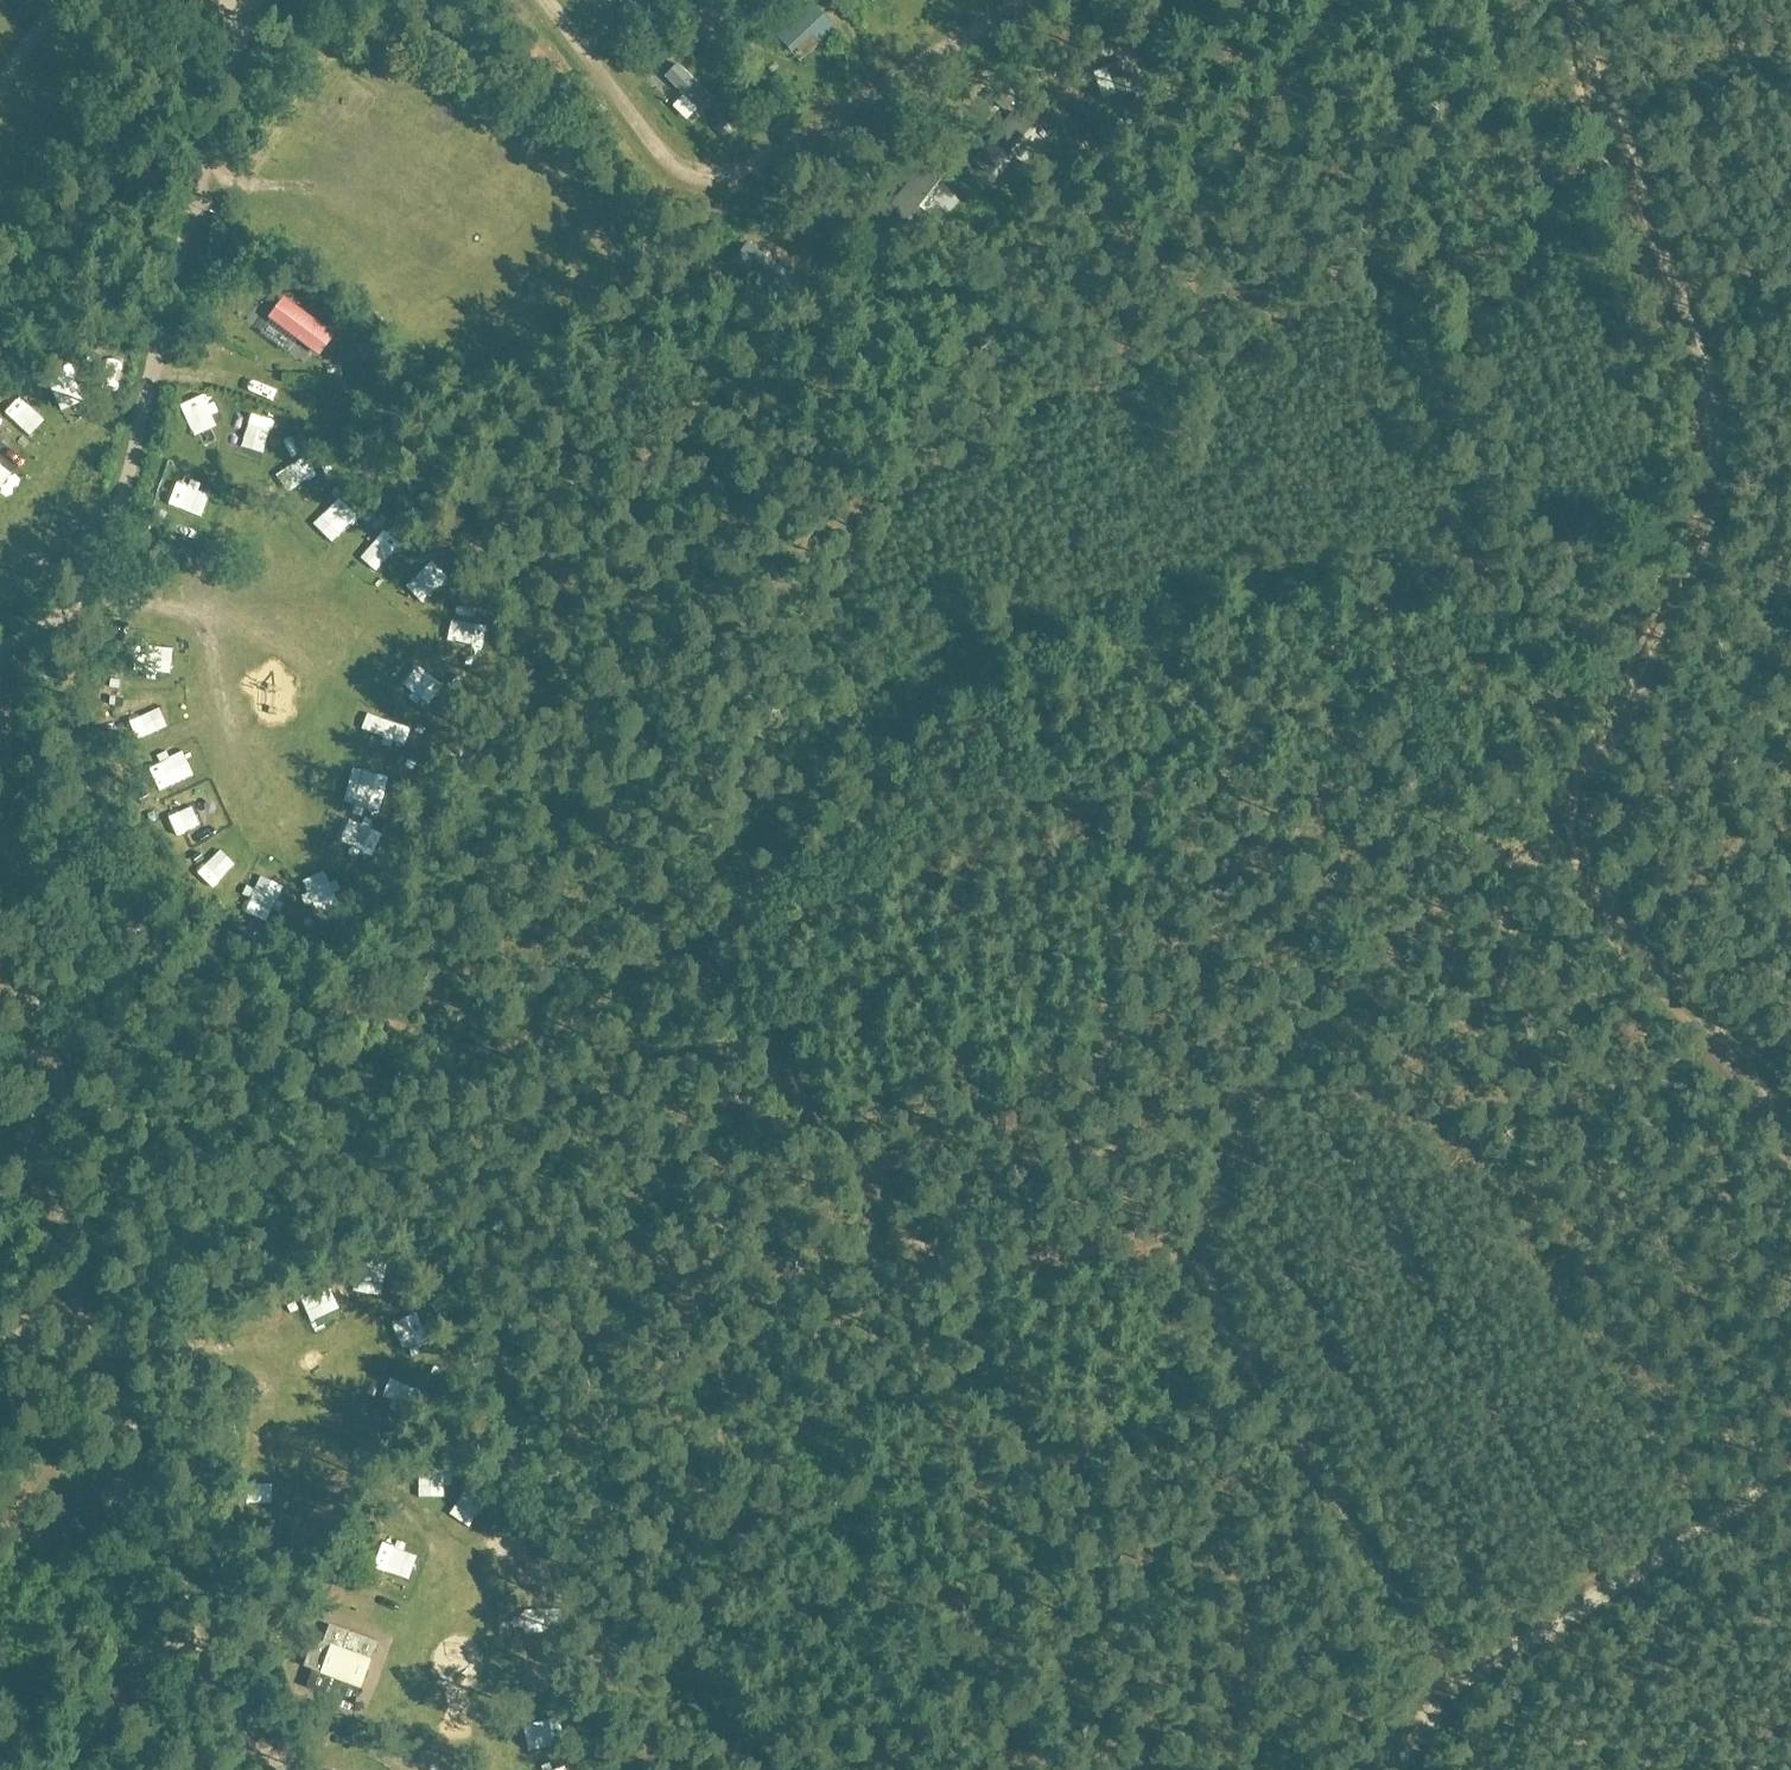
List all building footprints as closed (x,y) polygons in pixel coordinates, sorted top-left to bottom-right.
[(725,115),(693,82),(680,94),(711,127),(725,115)] [(669,116),(678,129),(691,120),(683,107),(669,116)] [(750,239),(732,261),(800,313),(818,290),(750,239)] [(289,351),(299,337),(320,353),(335,334),(285,297),(271,317),(273,318),(263,332),(289,351)] [(397,595),(447,625),(459,604),(410,575),(397,595)] [(323,1310),(329,1330),(352,1323),(346,1303),(323,1310)] [(415,1367),(417,1396),(439,1394),(436,1365),(415,1367)] [(11,1429),(0,1402),(0,1434),(11,1429)] [(436,1480),(435,1516),(461,1516),(461,1481),(436,1480)] [(301,1515),(297,1489),(265,1494),(270,1520),(301,1515)] [(476,1516),(495,1525),(500,1513),(481,1504),(476,1516)] [(476,1517),(469,1530),(488,1540),(495,1528),(476,1517)] [(533,1543),(513,1566),(526,1577),(546,1554),(533,1543)] [(434,1593),(398,1568),(386,1586),(422,1611),(434,1593)] [(535,1616),(544,1613),(536,1591),(527,1594),(535,1616)] [(313,1669),(307,1687),(354,1704),(361,1687),(358,1686),(368,1658),(371,1659),(378,1642),(330,1624),(324,1642),(315,1638),(304,1666),(313,1669)] [(549,1769),(571,1769),(570,1753),(549,1754),(549,1769)]
